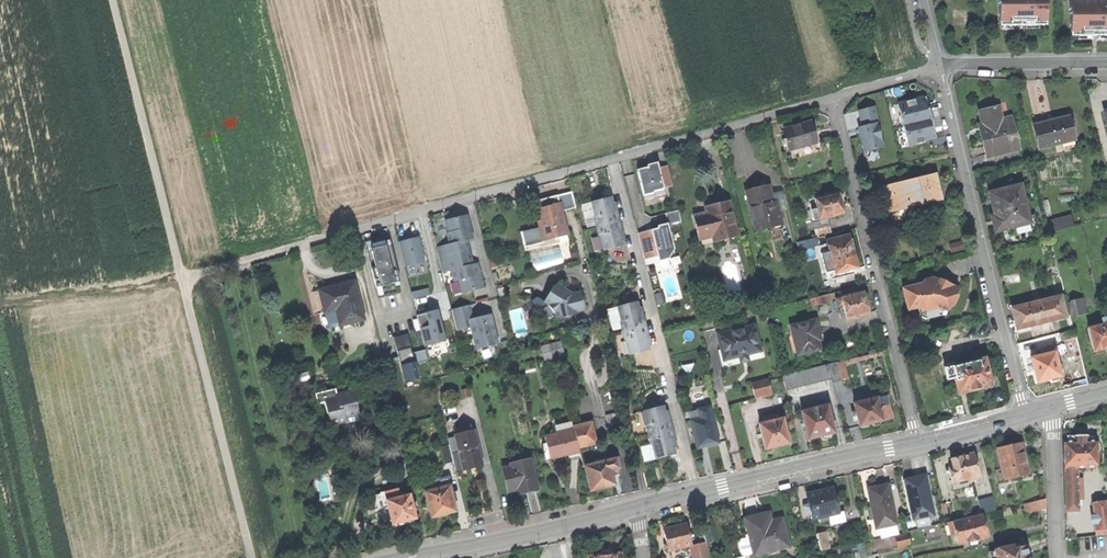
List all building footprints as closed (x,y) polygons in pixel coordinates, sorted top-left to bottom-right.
[(998,5),(999,5),(1000,26),(1020,26),(1020,15),(1025,14),(1025,26),(1047,25),(1046,4),(1047,4),(1047,0),(998,0),(998,5)] [(1092,36),(1092,25),(1097,24),(1097,36),(1106,36),(1106,1),(1103,1),(1082,1),(1069,1),(1070,14),(1070,32),(1071,32),(1071,36),(1092,36)] [(926,97),(899,104),(901,116),(900,116),(902,126),(904,126),(931,119),(929,109),(926,109),(925,105),(928,104),(926,97)] [(983,144),(986,157),(1019,149),(1012,123),(1003,125),(1001,118),(998,106),(978,111),(981,122),(985,135),(981,136),(983,144)] [(875,108),(859,111),(863,127),(861,127),(863,136),(861,136),(865,153),(884,148),(878,124),(879,124),(875,108)] [(1010,115),(1001,118),(1003,125),(1012,123),(1010,115)] [(1034,123),(1040,146),(1062,141),(1074,138),(1068,115),(1048,120),(1034,123)] [(934,129),(931,119),(904,126),(909,147),(924,143),(924,141),(936,138),(935,133),(933,134),(932,129),(934,129)] [(785,129),(790,149),(816,143),(813,134),(811,122),(785,129)] [(1075,144),(1074,138),(1062,141),(1064,147),(1075,144)] [(648,167),(637,170),(643,195),(654,193),(653,192),(664,189),(664,188),(672,186),(667,166),(659,168),(658,165),(648,167)] [(884,185),(890,211),(902,208),(915,205),(941,200),(939,186),(936,174),(884,185)] [(757,188),(746,191),(756,231),(781,224),(778,211),(775,212),(772,201),(771,197),(768,185),(757,188)] [(990,218),(993,232),(1012,228),(1028,224),(1026,216),(1018,186),(987,194),(991,208),(993,217),(990,218)] [(539,203),(540,208),(560,203),(562,211),(576,208),(573,192),(549,198),(549,200),(539,203)] [(812,209),(814,219),(845,212),(843,203),(845,202),(844,199),(843,195),(841,195),(840,192),(816,197),(818,208),(812,209)] [(783,194),(771,197),(772,201),(781,199),(782,205),(785,204),(783,194)] [(809,199),(812,209),(818,208),(816,197),(809,199)] [(537,200),(539,208),(540,208),(539,203),(549,200),(549,198),(542,199),(537,200)] [(611,198),(591,203),(595,217),(593,217),(596,225),(598,236),(599,235),(603,250),(623,246),(621,237),(619,231),(622,230),(617,212),(615,213),(613,206),(611,198)] [(781,199),(772,201),(775,212),(778,211),(783,210),(782,205),(781,199)] [(715,243),(738,237),(729,202),(709,207),(706,207),(707,213),(693,217),(699,240),(713,236),(715,243)] [(542,241),(558,237),(557,233),(566,231),(562,211),(560,203),(540,208),(539,208),(542,220),(537,221),(539,229),(542,241)] [(588,228),(596,225),(593,217),(595,217),(591,203),(582,205),(588,228)] [(917,213),(915,205),(902,208),(904,217),(906,219),(916,217),(917,213)] [(681,219),(678,209),(666,213),(668,222),(681,219)] [(459,281),(462,293),(484,288),(481,275),(478,263),(472,264),(466,241),(473,239),(470,228),(467,215),(445,221),(448,233),(446,233),(449,245),(437,248),(443,273),(451,270),(454,282),(459,281)] [(1031,215),(1026,216),(1028,224),(1012,228),(1014,235),(1034,230),(1031,215)] [(1047,222),(1050,233),(1073,226),(1070,215),(1047,222)] [(647,231),(638,233),(645,259),(658,256),(659,261),(669,260),(674,249),(668,225),(651,230),(651,231),(647,233),(647,231)] [(816,228),(818,236),(831,233),(829,225),(816,228)] [(539,229),(521,233),(525,247),(543,243),(542,241),(539,229)] [(835,272),(858,267),(855,251),(851,234),(828,239),(830,250),(822,252),(826,271),(835,269),(835,272)] [(797,241),(799,248),(819,244),(818,236),(797,241)] [(365,242),(367,249),(385,245),(384,238),(365,242)] [(408,240),(398,243),(404,267),(424,262),(418,238),(408,240)] [(950,244),(952,252),(963,249),(961,241),(950,244)] [(385,245),(367,249),(376,288),(382,286),(384,295),(396,292),(394,283),(400,282),(394,259),(391,244),(385,245)] [(903,286),(908,309),(918,307),(923,310),(937,307),(943,310),(948,310),(951,303),(956,294),(959,288),(950,284),(939,279),(938,281),(932,277),(923,279),(924,282),(903,286)] [(340,285),(319,290),(323,305),(335,303),(336,310),(340,325),(363,320),(354,282),(340,285)] [(497,285),(500,296),(506,295),(503,283),(497,285)] [(841,290),(842,295),(864,290),(863,284),(841,290)] [(555,313),(556,319),(564,317),(573,315),(569,295),(568,291),(558,286),(553,287),(544,303),(546,304),(549,306),(555,313)] [(411,293),(413,299),(429,295),(427,289),(411,293)] [(845,305),(848,318),(870,313),(868,306),(867,300),(870,299),(868,291),(864,292),(864,290),(842,295),(843,298),(836,299),(838,307),(845,305)] [(580,292),(569,295),(573,315),(577,314),(577,312),(584,310),(580,292)] [(811,297),(813,304),(831,300),(829,293),(811,297)] [(1061,296),(1055,298),(1060,317),(1066,316),(1061,296)] [(1055,298),(1026,305),(1031,325),(1060,317),(1055,298)] [(1071,301),(1074,314),(1088,311),(1085,298),(1071,301)] [(626,341),(630,354),(649,350),(647,340),(645,335),(647,334),(643,317),(641,317),(639,309),(637,302),(617,307),(621,322),(620,322),(625,341),(626,341)] [(325,312),(336,310),(335,303),(323,305),(325,312)] [(547,320),(555,313),(549,306),(546,304),(539,309),(547,320)] [(452,309),(457,331),(471,327),(476,349),(497,344),(490,315),(477,318),(472,319),(469,305),(452,309)] [(1016,319),(1019,328),(1031,325),(1026,305),(1014,308),(1016,319)] [(946,314),(948,310),(943,310),(937,307),(923,310),(918,307),(920,315),(925,318),(946,314)] [(428,312),(417,315),(424,346),(445,341),(437,310),(428,312)] [(1094,350),(1100,349),(1106,347),(1106,349),(1106,316),(1102,317),(1104,324),(1089,328),(1094,350)] [(792,324),(799,353),(821,347),(818,336),(817,331),(819,330),(816,318),(792,324)] [(755,324),(718,333),(721,348),(725,348),(727,358),(733,357),(741,355),(740,352),(760,347),(755,324)] [(1060,334),(1062,341),(1076,337),(1075,330),(1060,334)] [(407,335),(394,338),(397,352),(398,356),(392,358),(394,363),(399,362),(404,382),(418,379),(415,364),(427,361),(425,350),(411,353),(407,335)] [(906,338),(909,353),(914,352),(920,350),(916,336),(906,338)] [(560,341),(553,342),(556,356),(564,355),(560,341)] [(544,344),(548,358),(556,356),(553,342),(544,344)] [(1031,358),(1037,382),(1045,380),(1050,378),(1052,381),(1057,379),(1058,377),(1062,376),(1055,352),(1052,353),(1050,346),(1042,348),(1043,355),(1031,358)] [(933,347),(920,350),(914,352),(916,363),(935,359),(933,347)] [(944,368),(946,379),(955,377),(959,393),(971,390),(984,387),(986,389),(990,389),(993,383),(992,378),(989,377),(985,359),(944,368)] [(838,362),(827,364),(831,379),(832,383),(843,380),(838,362)] [(783,375),(787,390),(831,379),(827,364),(783,375)] [(769,378),(761,380),(764,394),(773,392),(769,378)] [(752,383),(755,396),(764,394),(761,380),(752,383)] [(462,390),(464,397),(472,396),(470,388),(462,390)] [(325,402),(329,414),(332,413),(334,423),(345,420),(347,420),(346,415),(359,411),(355,394),(349,395),(344,393),(336,395),(337,399),(325,402)] [(858,414),(860,426),(869,423),(871,423),(873,426),(879,425),(880,420),(886,419),(892,417),(886,396),(855,403),(857,411),(852,412),(853,415),(858,414)] [(826,399),(817,401),(818,407),(828,405),(826,399)] [(803,411),(809,438),(817,436),(825,434),(826,437),(833,436),(832,432),(834,432),(828,405),(818,407),(817,401),(807,404),(808,410),(803,411)] [(326,429),(335,426),(334,423),(332,413),(329,414),(325,402),(319,403),(326,429)] [(652,444),(655,459),(675,454),(673,446),(671,439),(674,439),(669,421),(667,421),(665,414),(663,406),(644,411),(648,426),(646,427),(650,445),(652,444)] [(698,410),(700,419),(711,416),(709,407),(698,410)] [(361,420),(359,411),(346,415),(347,420),(345,420),(346,423),(361,420)] [(606,416),(610,433),(623,430),(619,413),(606,416)] [(760,424),(766,448),(777,445),(789,442),(783,418),(774,420),(773,415),(765,417),(766,423),(760,424)] [(690,421),(697,448),(707,446),(718,443),(711,416),(700,419),(690,421)] [(573,428),(574,430),(578,448),(596,444),(591,424),(573,428)] [(454,430),(456,435),(474,431),(473,426),(454,430)] [(545,437),(550,458),(563,455),(579,451),(578,448),(574,430),(545,437)] [(460,452),(464,469),(473,467),(482,464),(474,431),(456,435),(456,438),(460,452)] [(1076,468),(1096,468),(1096,453),(1099,453),(1099,444),(1096,444),(1096,441),(1087,441),(1087,435),(1079,435),(1074,435),(1074,437),(1066,437),(1066,442),(1063,442),(1064,468),(1076,468)] [(450,445),(452,454),(460,452),(456,438),(449,440),(450,445)] [(997,449),(1004,480),(1025,475),(1022,463),(1020,454),(1023,453),(1020,443),(997,449)] [(445,464),(454,461),(452,454),(450,445),(441,447),(445,464)] [(456,471),(464,469),(460,452),(452,454),(454,461),(456,471)] [(961,457),(951,459),(953,470),(950,471),(953,483),(979,477),(973,454),(961,457)] [(585,466),(590,490),(604,487),(615,485),(611,470),(618,468),(616,459),(604,462),(603,458),(594,460),(595,464),(585,466)] [(525,487),(526,492),(531,491),(538,489),(531,460),(511,465),(512,468),(504,470),(509,490),(517,488),(525,487)] [(1077,511),(1076,468),(1064,468),(1065,511),(1077,511)] [(914,479),(905,481),(913,519),(933,515),(925,476),(914,479)] [(441,480),(443,488),(450,487),(448,478),(441,480)] [(877,488),(868,489),(875,529),(878,528),(895,525),(888,486),(877,488)] [(426,493),(433,518),(445,515),(457,512),(450,487),(443,488),(426,493)] [(820,491),(807,494),(810,506),(805,507),(806,512),(811,511),(813,518),(820,517),(821,521),(827,520),(826,515),(829,514),(838,512),(833,488),(820,491)] [(401,489),(388,492),(390,500),(403,497),(401,489)] [(384,527),(396,524),(390,500),(388,492),(376,495),(384,527)] [(390,500),(396,524),(408,521),(419,519),(417,511),(415,503),(413,494),(403,497),(390,500)] [(978,500),(981,514),(996,511),(992,497),(978,500)] [(1091,508),(1106,506),(1106,499),(1106,497),(1090,499),(1091,508)] [(1025,505),(1027,513),(1041,510),(1039,501),(1025,505)] [(1091,508),(1093,531),(1106,530),(1106,506),(1091,508)] [(843,511),(838,512),(829,514),(831,524),(846,521),(843,511)] [(746,519),(747,523),(762,520),(763,524),(770,522),(768,514),(763,515),(746,519)] [(948,523),(951,535),(957,533),(959,543),(987,536),(984,526),(981,514),(948,523)] [(754,552),(754,555),(788,547),(781,519),(770,522),(763,524),(762,520),(747,523),(749,535),(754,552)] [(668,548),(669,551),(691,546),(686,524),(673,527),(664,529),(667,544),(664,545),(665,549),(668,548)] [(897,535),(895,525),(878,528),(880,538),(897,535)] [(703,528),(706,543),(706,545),(715,543),(711,526),(703,528)] [(818,535),(821,549),(829,548),(826,533),(818,535)] [(743,555),(754,552),(749,535),(746,536),(746,539),(739,540),(743,555)] [(897,537),(899,548),(910,545),(908,535),(897,537)] [(698,545),(701,557),(706,557),(709,557),(706,545),(706,543),(698,545)] [(1028,557),(1027,552),(1025,546),(1019,548),(1018,543),(995,548),(996,550),(989,552),(990,557),(1030,557),(1028,557)] [(691,546),(693,557),(701,557),(698,545),(691,546)] [(841,549),(843,556),(859,553),(857,545),(841,549)]
